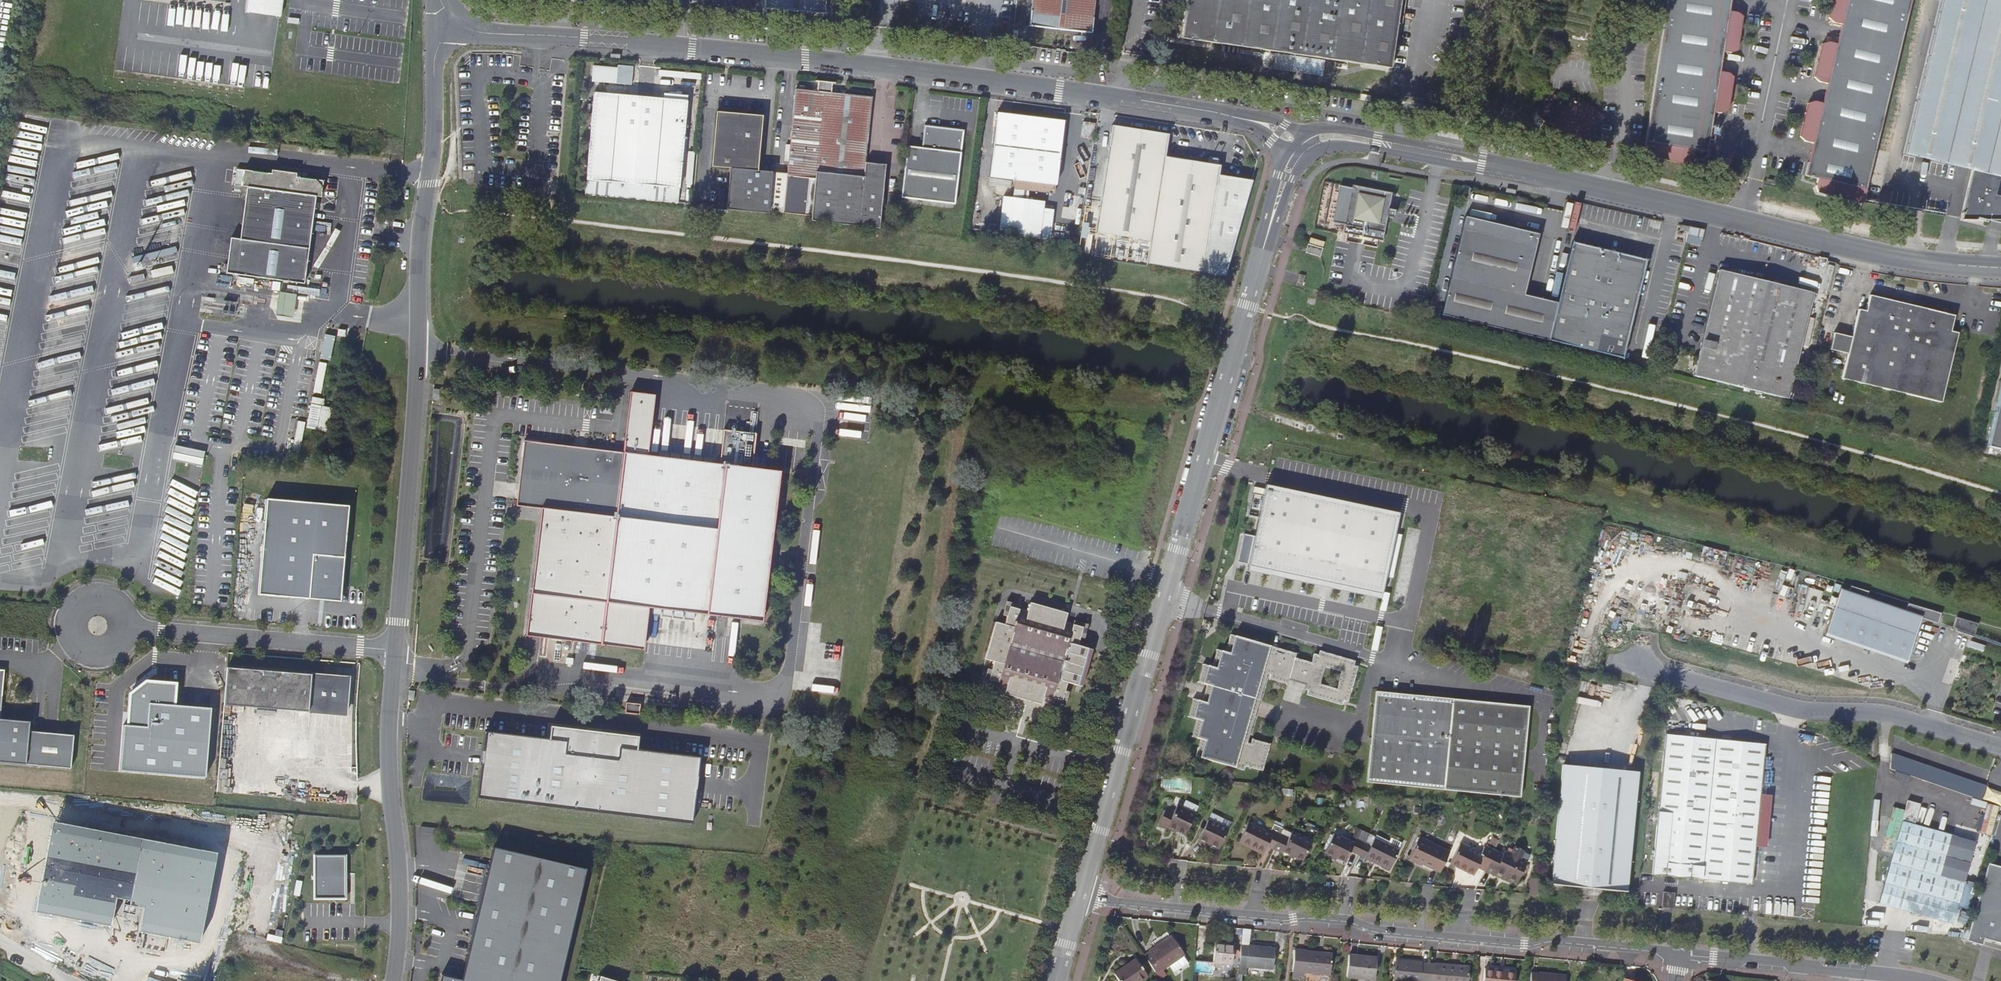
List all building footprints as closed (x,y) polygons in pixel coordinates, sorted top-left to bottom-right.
[(765,7),(785,9),(825,13),(826,0),(766,0),(765,7)] [(1032,2),(1030,25),(1091,33),(1096,0),(1033,0),(1032,2)] [(1180,38),(1328,60),(1390,69),(1399,0),(1186,0),(1180,38)] [(1689,166),(1693,160),(1695,151),(1707,153),(1714,112),(1721,113),(1728,110),(1733,77),(1727,73),(1720,72),(1723,52),(1731,53),(1738,50),(1742,18),(1736,12),(1729,12),(1731,0),(1668,0),(1644,155),(1651,157),(1673,163),(1689,166)] [(1829,18),(1834,23),(1841,25),(1837,44),(1829,42),(1823,44),(1815,77),(1820,82),(1827,84),(1822,103),(1815,101),(1809,103),(1800,137),(1806,141),(1813,143),(1805,176),(1818,179),(1816,186),(1818,192),(1863,203),(1912,0),(1834,0),(1829,18)] [(1905,153),(1973,170),(1962,213),(1961,213),(1960,220),(1977,220),(1977,217),(2000,223),(2000,195),(1996,194),(2000,176),(2000,0),(1942,0),(1905,153)] [(593,82),(633,83),(633,66),(593,65),(593,82)] [(1801,68),(1789,65),(1787,71),(1799,73),(1801,68)] [(1214,73),(1227,75),(1228,69),(1215,67),(1214,73)] [(772,174),(768,212),(812,216),(816,172),(825,81),(818,81),(817,91),(803,90),(798,89),(795,89),(789,145),(788,162),(786,175),(772,174)] [(825,81),(816,172),(864,177),(865,164),(866,162),(871,107),(872,96),(869,96),(832,92),(833,82),(825,81)] [(594,93),(593,108),(592,118),(586,178),(678,188),(687,103),(652,99),(594,93)] [(724,210),(766,214),(766,212),(770,173),(756,172),(762,117),(716,112),(710,166),(729,168),(724,210)] [(1058,173),(1063,121),(997,113),(991,165),(1058,173)] [(908,146),(902,197),(955,203),(964,130),(926,126),(923,148),(908,146)] [(1168,135),(1112,127),(1096,232),(1139,239),(1135,263),(1212,274),(1225,276),(1252,181),(1218,176),(1219,166),(1165,158),(1168,135)] [(816,172),(812,216),(811,219),(811,221),(858,226),(879,228),(886,164),(881,164),(880,166),(865,164),(864,177),(816,172)] [(272,174),(245,170),(238,169),(236,185),(243,186),(249,187),(242,240),(243,240),(310,250),(315,211),(317,197),(322,198),(324,181),(298,178),(298,174),(273,170),(272,174)] [(1388,209),(1392,193),(1352,185),(1352,188),(1340,185),(1334,214),(1346,216),(1344,225),(1384,233),(1387,217),(1393,218),(1395,210),(1388,209)] [(1534,336),(1543,298),(1524,294),(1538,233),(1463,216),(1441,314),(1534,336)] [(1096,232),(1080,230),(1076,255),(1135,263),(1139,239),(1096,232)] [(1558,301),(1549,339),(1578,346),(1622,357),(1646,259),(1572,242),(1558,301)] [(1318,259),(1321,248),(1307,244),(1304,254),(1318,259)] [(1135,263),(1076,255),(1075,257),(1135,266),(1135,263)] [(1827,259),(1818,257),(1816,266),(1825,269),(1827,259)] [(300,283),(303,260),(286,258),(283,280),(300,283)] [(1815,291),(1720,269),(1695,374),(1789,396),(1815,291)] [(1301,288),(1304,278),(1298,276),(1295,286),(1301,288)] [(1860,306),(1854,334),(1835,330),(1831,347),(1850,351),(1844,376),(1905,390),(1944,398),(1959,329),(1952,327),(1956,311),(1871,292),(1867,308),(1860,306)] [(1543,298),(1534,336),(1549,339),(1558,301),(1543,298)] [(330,359),(335,335),(326,333),(321,357),(330,359)] [(315,391),(320,392),(323,378),(317,377),(315,391)] [(1987,446),(2000,449),(2000,386),(1987,446)] [(540,509),(525,637),(641,651),(646,608),(762,622),(780,469),(752,465),(757,431),(724,427),(720,463),(647,454),(654,394),(630,391),(623,451),(524,439),(516,506),(540,509)] [(307,427),(329,431),(333,407),(324,405),(326,398),(313,396),(307,427)] [(203,464),(206,451),(176,444),(173,457),(203,464)] [(1247,565),(1381,595),(1398,515),(1265,487),(1263,496),(1258,516),(1254,535),(1248,562),(1247,565)] [(1258,516),(1263,496),(1253,493),(1248,514),(1258,516)] [(349,506),(267,499),(259,595),(341,602),(349,506)] [(1248,562),(1254,535),(1244,532),(1237,560),(1248,562)] [(1396,534),(1387,577),(1392,578),(1401,535),(1396,534)] [(1848,591),(1841,589),(1825,634),(1906,661),(1920,618),(1937,624),(1941,614),(1908,603),(1905,610),(1866,597),(1868,593),(1850,586),(1848,591)] [(1389,593),(1384,592),(1380,611),(1385,612),(1389,593)] [(1066,613),(1029,603),(1027,611),(1009,607),(1004,625),(995,622),(985,659),(993,662),(988,680),(1007,685),(1004,693),(1020,698),(1040,704),(1043,696),(1061,701),(1067,683),(1077,685),(1087,649),(1077,646),(1082,628),(1064,622),(1066,613)] [(1977,624),(1956,618),(1952,628),(1956,629),(1956,632),(1973,637),(1977,624)] [(1377,652),(1382,627),(1377,626),(1372,651),(1377,652)] [(1255,700),(1259,701),(1267,674),(1271,675),(1270,681),(1287,685),(1289,681),(1305,686),(1304,690),(1308,692),(1308,696),(1342,706),(1343,702),(1348,703),(1358,667),(1354,665),(1355,661),(1320,651),(1319,655),(1315,654),(1312,662),(1295,657),(1297,653),(1231,635),(1226,652),(1218,650),(1213,666),(1204,664),(1199,682),(1208,685),(1203,702),(1194,699),(1189,717),(1198,719),(1193,736),(1201,739),(1196,757),(1244,771),(1245,767),(1262,771),(1271,744),(1253,739),(1251,743),(1248,742),(1255,715),(1251,714),(1255,700)] [(349,678),(228,667),(224,705),(346,715),(349,678)] [(5,671),(0,670),(0,763),(71,770),(75,737),(31,732),(31,723),(0,720),(5,671)] [(812,689),(832,691),(834,678),(813,676),(812,689)] [(131,692),(128,725),(151,727),(153,703),(179,705),(181,682),(149,679),(131,692)] [(1521,797),(1530,706),(1376,690),(1367,782),(1521,797)] [(1255,715),(1259,701),(1255,700),(1251,714),(1255,715)] [(640,703),(626,701),(625,713),(639,714),(640,703)] [(128,725),(124,769),(209,776),(216,709),(179,705),(153,703),(151,727),(128,725)] [(485,731),(477,798),(692,824),(700,757),(637,749),(638,737),(550,726),(548,739),(485,731)] [(1752,883),(1765,745),(1692,738),(1669,736),(1665,736),(1664,756),(1661,785),(1653,864),(1653,874),(1752,883)] [(1892,754),(1890,769),(1982,801),(1986,787),(1892,754)] [(1625,892),(1637,772),(1563,765),(1551,885),(1625,892)] [(1986,787),(1982,801),(2000,807),(2000,792),(1986,787)] [(1185,834),(1200,806),(1186,799),(1182,807),(1178,805),(1175,811),(1167,808),(1159,824),(1166,828),(1168,825),(1185,834)] [(1914,822),(1919,805),(1907,801),(1902,819),(1914,822)] [(1220,848),(1233,822),(1213,812),(1200,838),(1220,848)] [(1953,923),(1976,841),(1902,821),(1879,902),(1953,923)] [(1274,849),(1283,829),(1274,825),(1270,834),(1249,823),(1240,840),(1256,847),(1254,851),(1264,855),(1268,846),(1274,849)] [(81,829),(58,825),(49,831),(34,914),(144,933),(142,949),(165,953),(168,938),(199,943),(214,860),(208,852),(198,850),(196,862),(184,859),(186,848),(95,832),(92,850),(78,847),(81,829)] [(1283,829),(1274,849),(1283,853),(1284,851),(1303,861),(1313,842),(1293,832),(1292,834),(1283,829)] [(1358,855),(1369,833),(1360,829),(1353,842),(1334,832),(1324,851),(1344,861),(1349,850),(1358,855)] [(1369,833),(1358,855),(1373,862),(1375,859),(1390,866),(1401,844),(1391,838),(1389,841),(1376,835),(1375,836),(1369,833)] [(1439,871),(1449,851),(1428,841),(1428,840),(1420,835),(1409,859),(1417,863),(1418,861),(1439,871)] [(1239,843),(1254,851),(1256,847),(1240,840),(1239,843)] [(1485,870),(1494,851),(1484,846),(1480,853),(1459,843),(1450,862),(1474,874),(1478,866),(1485,870)] [(586,870),(493,848),(461,980),(441,976),(440,980),(560,980),(586,870)] [(1494,851),(1485,870),(1493,874),(1495,871),(1517,883),(1526,863),(1504,852),(1503,855),(1494,851)] [(314,898),(345,899),(346,855),(314,855),(314,898)] [(1962,937),(1983,943),(1985,937),(2000,941),(2000,864),(1989,861),(1970,926),(1966,925),(1962,937)] [(1662,908),(1674,909),(1675,893),(1664,892),(1662,908)] [(253,923),(267,926),(271,911),(257,908),(253,923)] [(1144,956),(1156,973),(1162,969),(1162,970),(1169,965),(1175,973),(1188,963),(1183,956),(1184,955),(1171,937),(1144,956)] [(1232,965),(1234,944),(1216,943),(1214,964),(1232,965)] [(1241,945),(1238,975),(1246,976),(1247,967),(1273,970),(1275,949),(1241,945)] [(1292,971),(1330,975),(1332,954),(1294,950),(1292,971)] [(1374,980),(1376,958),(1349,956),(1347,977),(1374,980)] [(1136,959),(1114,974),(1119,980),(1140,980),(1147,976),(1136,959)] [(1429,965),(1422,964),(1422,963),(1396,960),(1394,980),(1427,980),(1429,965)] [(1427,980),(1467,980),(1469,967),(1435,964),(1435,965),(1429,965),(1427,980)] [(1515,972),(1484,969),(1483,980),(1514,980),(1515,972)]
